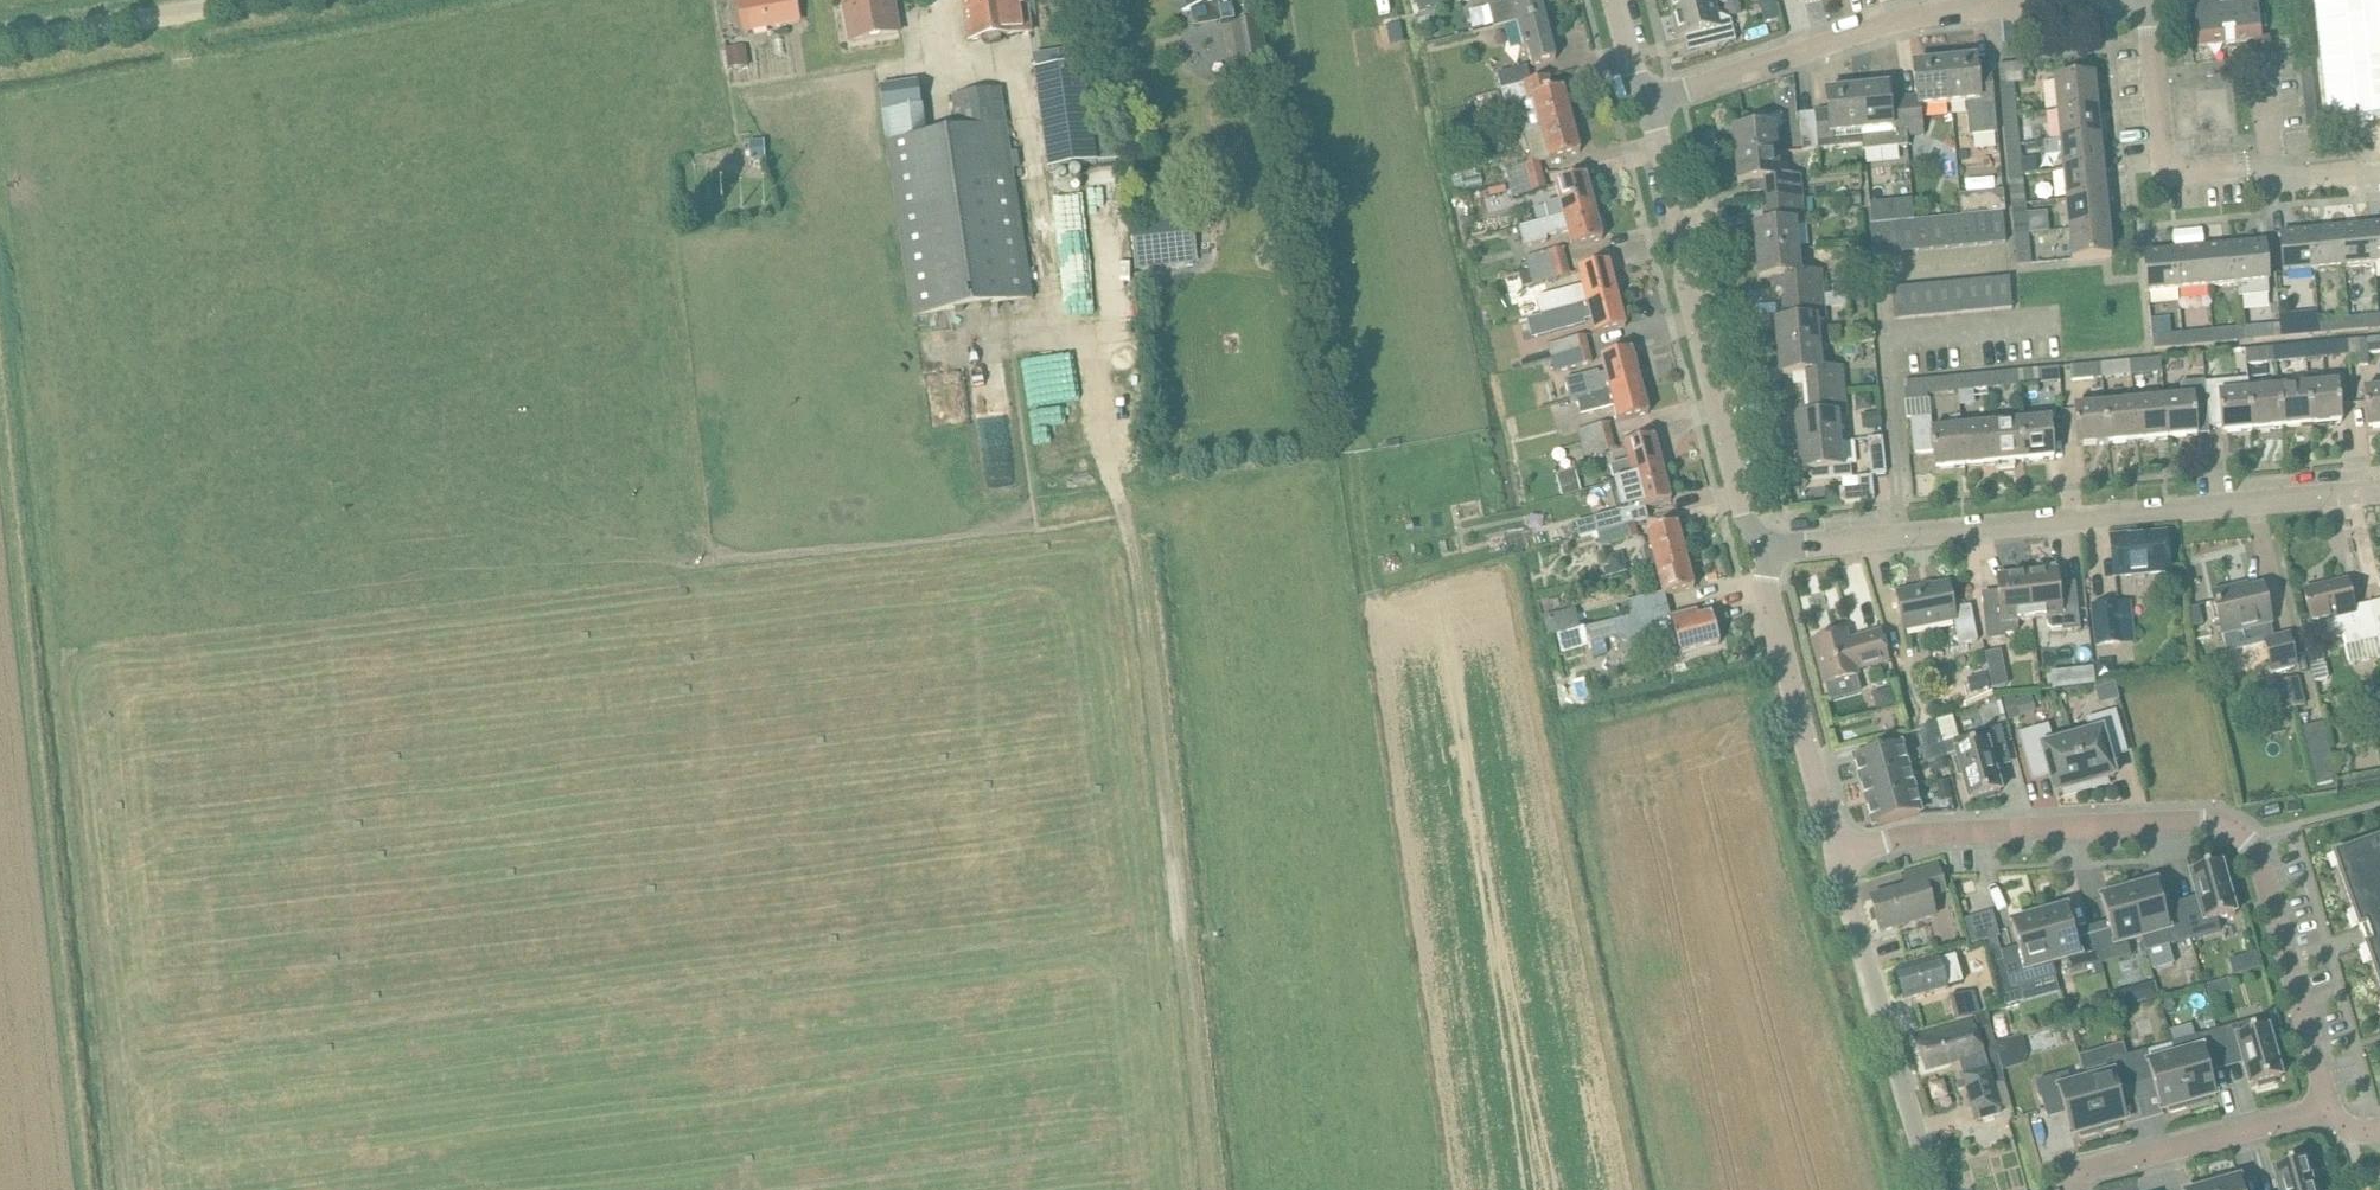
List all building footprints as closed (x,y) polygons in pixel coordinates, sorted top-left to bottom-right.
[(752,31),(799,23),(795,0),(746,0),(752,31)] [(901,35),(895,0),(840,0),(848,44),(901,35)] [(968,43),(1030,34),(1025,0),(962,0),(968,43)] [(1183,12),(1190,11),(1231,4),(1231,0),(1181,0),(1183,12)] [(1489,4),(1495,28),(1517,22),(1518,25),(1545,18),(1540,0),(1503,0),(1489,4)] [(1714,4),(1713,0),(1670,0),(1673,14),(1714,4)] [(2193,6),(2198,48),(2212,46),(2225,45),(2235,44),(2254,41),(2256,57),(2272,55),(2270,39),(2270,38),(2263,39),(2258,0),(2240,0),(2228,1),(2217,3),(2193,6)] [(2328,124),(2379,118),(2379,0),(2314,0),(2328,124)] [(1714,4),(1673,14),(1679,39),(1693,35),(1697,51),(1736,42),(1731,20),(1721,16),(1718,17),(1714,4)] [(1518,25),(1524,48),(1527,47),(1532,66),(1556,60),(1545,18),(1518,25)] [(1229,27),(1235,66),(1267,61),(1261,21),(1229,27)] [(749,66),(747,46),(728,47),(729,68),(749,66)] [(1057,51),(1033,54),(1036,71),(1050,171),(1099,164),(1093,125),(1085,65),(1084,65),(1081,48),(1057,51)] [(1129,53),(1112,54),(1114,71),(1131,69),(1129,53)] [(1966,103),(1969,137),(1998,135),(1994,95),(1992,71),(1978,73),(1976,59),(1945,62),(1949,105),(1966,103)] [(1906,136),(1923,135),(1920,107),(1949,105),(1945,62),(1915,65),(1918,98),(1903,99),(1906,136)] [(1502,90),(1532,83),(1527,66),(1498,74),(1502,90)] [(2097,107),(2094,77),(2055,81),(2057,111),(2097,107)] [(1532,83),(1502,90),(1506,107),(1518,104),(1521,118),(1524,133),(1541,129),(1572,121),(1563,89),(1551,92),(1548,78),(1532,83)] [(878,90),(882,119),(920,113),(916,84),(878,90)] [(1858,90),(1862,146),(1862,151),(1907,147),(1906,136),(1903,99),(1890,100),(1888,86),(1858,90)] [(2003,116),(2016,115),(2014,87),(2000,88),(2003,116)] [(1829,111),(1815,113),(1818,150),(1862,146),(1858,90),(1827,92),(1829,111)] [(912,321),(1029,302),(996,94),(949,101),(954,134),(885,145),(912,321)] [(2100,137),(2097,107),(2057,111),(2060,141),(2100,137)] [(1815,113),(1800,114),(1802,138),(1804,151),(1818,150),(1815,113)] [(2030,125),(2017,126),(2016,115),(2003,116),(2005,146),(2019,145),(2019,144),(2032,142),(2030,125)] [(1736,158),(1780,154),(1777,127),(1783,126),(1782,116),(1742,120),(1743,121),(1747,120),(1748,129),(1734,131),(1736,158)] [(1541,129),(1550,161),(1580,154),(1572,121),(1541,129)] [(1482,129),(1471,132),(1474,147),(1485,144),(1482,129)] [(2103,167),(2100,137),(2060,141),(2045,142),(2046,155),(2062,154),(2063,171),(2103,167)] [(2019,145),(2005,146),(2008,176),(2022,175),(2019,145)] [(1803,201),(1800,175),(1782,177),(1780,154),(1736,158),(1739,183),(1751,182),(1752,191),(1765,189),(1767,205),(1803,201)] [(1513,187),(1544,178),(1540,163),(1509,171),(1513,187)] [(2106,198),(2103,167),(2063,171),(2066,202),(2106,198)] [(2025,206),(2022,175),(2008,176),(2011,207),(2025,206)] [(1545,205),(1549,222),(1595,210),(1586,176),(1556,184),(1561,201),(1545,205)] [(1544,178),(1513,187),(1516,197),(1547,189),(1544,178)] [(1996,198),(1990,204),(1991,213),(2007,212),(2005,197),(1996,198)] [(2069,232),(2109,228),(2106,198),(2066,202),(2069,232)] [(1799,250),(1797,224),(1805,223),(1803,201),(1767,205),(1769,226),(1755,227),(1757,254),(1799,250)] [(2027,236),(2025,206),(2011,207),(2014,237),(2027,236)] [(1520,228),(1525,249),(1548,243),(1547,238),(1569,232),(1573,248),(1603,240),(1595,210),(1549,222),(1520,228)] [(2006,243),(2004,213),(1988,214),(1991,244),(2006,243)] [(1976,246),(1991,244),(1988,214),(1974,216),(1976,246)] [(1178,216),(1132,220),(1136,270),(1193,265),(1192,241),(1180,242),(1178,216)] [(1961,247),(1976,246),(1974,216),(1959,217),(1961,247)] [(1946,248),(1961,247),(1959,217),(1944,218),(1946,248)] [(1932,250),(1946,248),(1944,218),(1929,220),(1932,250)] [(1917,251),(1932,250),(1929,220),(1915,221),(1917,251)] [(1902,252),(1917,251),(1915,221),(1900,222),(1902,252)] [(1888,254),(1902,252),(1900,222),(1885,224),(1888,254)] [(1873,255),(1888,254),(1885,224),(1871,225),(1873,255)] [(2371,226),(2375,268),(2379,268),(2379,225),(2371,226)] [(2341,229),(2345,271),(2375,268),(2371,226),(2341,229)] [(2072,261),(2112,257),(2109,228),(2069,232),(2072,261)] [(2341,229),(2311,232),(2315,274),(2345,271),(2341,229)] [(2284,276),(2315,274),(2311,232),(2280,234),(2284,276)] [(2017,266),(2030,265),(2027,236),(2014,237),(2017,266)] [(2265,243),(2236,245),(2240,283),(2242,297),(2270,294),(2269,280),(2267,266),(2265,243)] [(2210,286),(2240,283),(2236,245),(2206,248),(2210,286)] [(2178,289),(2210,286),(2206,248),(2174,251),(2178,289)] [(1529,274),(1570,264),(1566,249),(1525,259),(1529,274)] [(1824,297),(1821,271),(1802,273),(1799,250),(1757,254),(1760,280),(1772,279),(1773,287),(1786,286),(1788,300),(1824,297)] [(2144,254),(2148,292),(2178,289),(2174,251),(2144,254)] [(1618,298),(1609,263),(1578,272),(1582,287),(1537,299),(1542,316),(1549,314),(1549,315),(1618,298)] [(1532,285),(1573,274),(1570,264),(1529,274),(1532,285)] [(2010,279),(1995,280),(1998,310),(2012,309),(2010,279)] [(1998,310),(1995,280),(1980,282),(1983,312),(1998,310)] [(1980,282),(1965,283),(1968,313),(1983,312),(1980,282)] [(1968,313),(1965,283),(1951,284),(1953,314),(1968,313)] [(1951,284),(1936,286),(1939,316),(1953,314),(1951,284)] [(1939,316),(1936,286),(1921,287),(1924,317),(1939,316)] [(1921,287),(1906,289),(1909,318),(1924,317),(1921,287)] [(1909,318),(1906,289),(1892,290),(1894,320),(1909,318)] [(1784,322),(1776,323),(1779,351),(1820,347),(1817,319),(1826,318),(1825,309),(1837,308),(1849,306),(1848,293),(1823,296),(1824,297),(1788,300),(1790,322),(1784,322)] [(1595,336),(1603,334),(1626,328),(1618,298),(1549,315),(1553,332),(1591,322),(1595,336)] [(2279,316),(2280,326),(2281,339),(2319,335),(2317,321),(2317,313),(2279,316)] [(2348,319),(2349,333),(2379,330),(2379,324),(2379,315),(2360,317),(2349,318),(2348,319)] [(2349,333),(2347,319),(2317,321),(2319,335),(2349,333)] [(2243,330),(2244,342),(2281,339),(2280,326),(2243,330)] [(2244,342),(2243,330),(2213,332),(2214,345),(2244,342)] [(2183,335),(2184,348),(2214,345),(2213,332),(2183,335)] [(2153,351),(2184,348),(2183,335),(2152,338),(2153,351)] [(1547,346),(1551,362),(1590,352),(1586,336),(1547,346)] [(2347,342),(2348,356),(2379,353),(2379,339),(2347,342)] [(2348,356),(2347,342),(2305,346),(2306,360),(2348,356)] [(2275,349),(2276,363),(2306,360),(2305,346),(2275,349)] [(1809,398),(1844,394),(1842,368),(1822,369),(1820,347),(1779,351),(1781,376),(1793,375),(1794,383),(1807,382),(1809,398)] [(2275,349),(2245,351),(2246,366),(2276,363),(2275,349)] [(1578,403),(1641,386),(1632,350),(1602,358),(1606,374),(1599,376),(1598,373),(1565,381),(1570,402),(1577,400),(1578,403)] [(1593,362),(1590,352),(1551,362),(1554,372),(1593,362)] [(2132,377),(2161,374),(2160,359),(2130,362),(2132,377)] [(2100,365),(2102,380),(2132,377),(2130,362),(2100,365)] [(2102,380),(2100,365),(2071,368),(2072,383),(2102,380)] [(2016,373),(2018,387),(2060,384),(2059,369),(2016,373)] [(2016,373),(1986,376),(1988,390),(2018,387),(2016,373)] [(1957,378),(1958,392),(1988,390),(1986,376),(1957,378)] [(1957,378),(1925,381),(1926,395),(1958,392),(1957,378)] [(2248,379),(2204,384),(2205,396),(2207,396),(2209,422),(2210,428),(2222,427),(2222,434),(2237,433),(2251,431),(2253,431),(2249,392),(2248,379)] [(2339,383),(2308,386),(2312,426),(2343,423),(2339,383)] [(2180,386),(2181,398),(2164,399),(2168,439),(2198,436),(2197,423),(2209,422),(2207,396),(2205,396),(2204,384),(2180,386)] [(1578,403),(1581,415),(1615,408),(1619,422),(1649,415),(1641,386),(1578,403)] [(2283,428),(2312,426),(2308,386),(2279,389),(2283,428)] [(2249,392),(2253,431),(2283,428),(2279,389),(2249,392)] [(2367,430),(2379,429),(2379,389),(2364,391),(2367,430)] [(1797,419),(1800,446),(1841,443),(1838,416),(1846,415),(1844,394),(1809,398),(1811,418),(1797,419)] [(2138,442),(2164,439),(2168,439),(2164,399),(2135,402),(2138,442)] [(2109,444),(2136,442),(2138,442),(2135,402),(2105,405),(2109,444)] [(2078,447),(2107,444),(2109,444),(2105,405),(2074,408),(2078,447)] [(1881,428),(1880,413),(1862,415),(1863,429),(1881,428)] [(1931,418),(1911,420),(1911,421),(1912,432),(1914,456),(1933,454),(1935,470),(1950,469),(1965,467),(1961,428),(1960,417),(1953,417),(1950,422),(1950,429),(1932,431),(1931,418)] [(2021,422),(2025,462),(2055,459),(2052,419),(2021,422)] [(1991,425),(1995,464),(1999,464),(1999,470),(2015,469),(2015,463),(2025,462),(2021,422),(1991,425)] [(1610,423),(1577,432),(1580,445),(1613,436),(1610,423)] [(1995,464),(1991,425),(1961,428),(1965,467),(1995,464)] [(1613,436),(1580,445),(1583,458),(1616,449),(1613,436)] [(1633,481),(1664,473),(1655,438),(1624,446),(1628,462),(1610,466),(1614,482),(1632,477),(1633,481)] [(1882,439),(1867,441),(1870,478),(1885,476),(1882,439)] [(1800,446),(1802,472),(1811,471),(1812,482),(1852,478),(1851,466),(1843,466),(1841,443),(1800,446)] [(1575,473),(1556,479),(1562,497),(1581,491),(1575,473)] [(1594,519),(1575,523),(1579,538),(1598,533),(1635,524),(1634,523),(1648,519),(1645,509),(1649,508),(1672,502),(1664,473),(1633,481),(1615,485),(1610,486),(1612,495),(1617,515),(1594,521),(1594,519)] [(1635,524),(1598,533),(1599,538),(1601,546),(1619,541),(1638,537),(1635,524)] [(1643,552),(1647,568),(1656,566),(1686,557),(1678,525),(1647,533),(1652,550),(1643,552)] [(1574,526),(1565,528),(1569,540),(1577,537),(1574,526)] [(2166,534),(2112,540),(2116,578),(2170,572),(2166,534)] [(1585,539),(1573,542),(1576,551),(1588,548),(1585,539)] [(1610,566),(1604,567),(1607,578),(1627,572),(1622,554),(1608,558),(1610,566)] [(1664,593),(1665,597),(1695,589),(1686,557),(1656,566),(1664,593)] [(2063,632),(2081,630),(2077,594),(2060,596),(2057,571),(2027,575),(2032,620),(2047,619),(2048,627),(2052,631),(2062,630),(2063,632)] [(1982,597),(1987,641),(2006,638),(2005,636),(2016,635),(2019,631),(2018,622),(2032,620),(2027,575),(1997,578),(1999,595),(1982,597)] [(2345,637),(2347,647),(2344,647),(2349,668),(2379,661),(2379,652),(2369,605),(2353,608),(2347,581),(2305,591),(2313,625),(2325,622),(2329,641),(2345,637)] [(1954,621),(1959,646),(1978,642),(1976,630),(1971,606),(1953,610),(1948,584),(1897,594),(1905,631),(1954,621)] [(2234,590),(2213,595),(2219,618),(2223,636),(2227,654),(2264,646),(2263,641),(2275,639),(2271,624),(2268,612),(2263,589),(2236,595),(2234,590)] [(1664,593),(1623,603),(1627,620),(1646,615),(1659,611),(1669,609),(1665,597),(1664,593)] [(2379,652),(2379,602),(2369,605),(2379,652)] [(2094,609),(2098,647),(2123,645),(2119,606),(2094,609)] [(1613,623),(1588,630),(1592,646),(1606,643),(1618,639),(1622,656),(1647,650),(1647,647),(1660,643),(1665,660),(1682,656),(1681,655),(1697,651),(1720,645),(1712,615),(1699,618),(1698,612),(1675,619),(1672,620),(1669,609),(1659,611),(1646,615),(1627,620),(1613,623)] [(1546,618),(1544,618),(1549,637),(1550,637),(1557,635),(1581,630),(1576,611),(1546,618)] [(1824,686),(1847,680),(1857,677),(1855,671),(1888,662),(1880,632),(1878,633),(1878,635),(1847,643),(1845,636),(1847,636),(1847,634),(1838,637),(1837,633),(1833,631),(1822,634),(1820,638),(1821,642),(1812,644),(1812,645),(1815,645),(1825,684),(1824,684),(1824,686)] [(2263,641),(2271,674),(2293,668),(2285,636),(2275,639),(2263,641)] [(2008,652),(1993,652),(1994,686),(2010,686),(2008,652)] [(2321,652),(2308,655),(2309,662),(2314,684),(2328,681),(2327,679),(2329,679),(2326,665),(2324,666),(2322,659),(2321,652)] [(2112,661),(2095,663),(2097,680),(2114,678),(2112,661)] [(1968,679),(1971,694),(1991,690),(1987,674),(1968,679)] [(2277,685),(2283,710),(2306,704),(2299,679),(2277,685)] [(1892,688),(1872,693),(1877,711),(1897,705),(1892,688)] [(2015,698),(2004,701),(2009,721),(2021,718),(2037,713),(2032,697),(2016,701),(2015,698)] [(2086,719),(2091,735),(2073,740),(2087,791),(2108,785),(2106,780),(2115,777),(2107,751),(2126,746),(2116,711),(2086,719)] [(2324,723),(2302,728),(2316,786),(2338,781),(2324,723)] [(2048,768),(2056,794),(2064,792),(2065,796),(2087,791),(2073,740),(2055,746),(2049,725),(2018,733),(2030,773),(2048,768)] [(1953,741),(1943,744),(1946,757),(1957,754),(1958,759),(1954,760),(1959,776),(1963,775),(1970,801),(1977,799),(1978,803),(1994,799),(1993,795),(2001,793),(1992,762),(2009,757),(2001,728),(1953,741)] [(1901,744),(1854,757),(1861,781),(1908,768),(1901,744)] [(1946,759),(1935,762),(1938,772),(1949,768),(1946,759)] [(1908,768),(1861,781),(1867,805),(1915,792),(1908,768)] [(1947,781),(1936,784),(1941,804),(1953,801),(1947,781)] [(1915,792),(1867,805),(1873,826),(1921,813),(1915,792)] [(2334,856),(2379,985),(2379,840),(2334,856)] [(2197,869),(2198,872),(2191,874),(2200,905),(2182,910),(2191,939),(2221,931),(2217,918),(2235,913),(2233,908),(2237,907),(2232,891),(2229,892),(2221,866),(2214,868),(2213,864),(2197,869)] [(1938,866),(1904,876),(1908,889),(1871,899),(1881,932),(1904,926),(1935,917),(1929,897),(1945,892),(1938,866)] [(2128,888),(2142,939),(2146,952),(2191,939),(2182,910),(2165,915),(2156,884),(2148,886),(2147,882),(2128,888)] [(2093,935),(2101,965),(2131,956),(2127,943),(2142,939),(2128,888),(2108,893),(2109,897),(2101,899),(2110,931),(2093,935)] [(2038,913),(2053,964),(2068,960),(2071,973),(2101,965),(2093,935),(2076,940),(2067,909),(2059,911),(2058,908),(2038,913)] [(2020,956),(2003,961),(2011,990),(2056,977),(2053,964),(2038,913),(2019,919),(2020,922),(2012,924),(2020,956)] [(1919,966),(1896,972),(1904,1001),(1927,994),(1947,989),(1947,988),(1961,984),(1954,957),(1939,961),(1939,960),(1919,966)] [(1991,1026),(1988,1013),(1981,1014),(1979,1005),(1974,991),(1966,993),(1950,998),(1954,1010),(1957,1020),(1975,1015),(1978,1029),(1983,1028),(1991,1026)] [(2225,1061),(2242,1056),(2251,1087),(2258,1085),(2259,1089),(2275,1084),(2274,1081),(2281,1079),(2274,1053),(2278,1052),(2273,1035),(2269,1036),(2264,1018),(2217,1032),(2225,1061)] [(1972,1021),(1914,1038),(1926,1071),(1962,1058),(1967,1075),(1963,1076),(1976,1120),(2002,1113),(1984,1052),(1983,1053),(1972,1021)] [(2175,1055),(2190,1108),(2210,1103),(2209,1099),(2216,1097),(2208,1066),(2225,1061),(2217,1032),(2172,1044),(2175,1055)] [(2022,1036),(1995,1044),(2003,1072),(2023,1066),(2028,1056),(2022,1036)] [(2170,1114),(2190,1108),(2175,1055),(2149,1062),(2146,1052),(2127,1057),(2135,1086),(2153,1081),(2161,1112),(2169,1110),(2170,1114)] [(2083,1069),(2082,1069),(2085,1080),(2100,1134),(2120,1128),(2119,1124),(2127,1122),(2120,1100),(2118,1091),(2135,1086),(2127,1057),(2083,1069)] [(2081,1139),(2100,1134),(2085,1080),(2071,1084),(2068,1073),(2037,1082),(2045,1111),(2063,1106),(2072,1137),(2079,1135),(2081,1139)] [(2274,1170),(2280,1189),(2316,1189),(2316,1187),(2312,1188),(2304,1162),(2297,1164),(2296,1160),(2280,1164),(2282,1168),(2274,1170)] [(2211,1184),(2213,1189),(2243,1189),(2240,1180),(2232,1182),(2231,1178),(2211,1184)]
